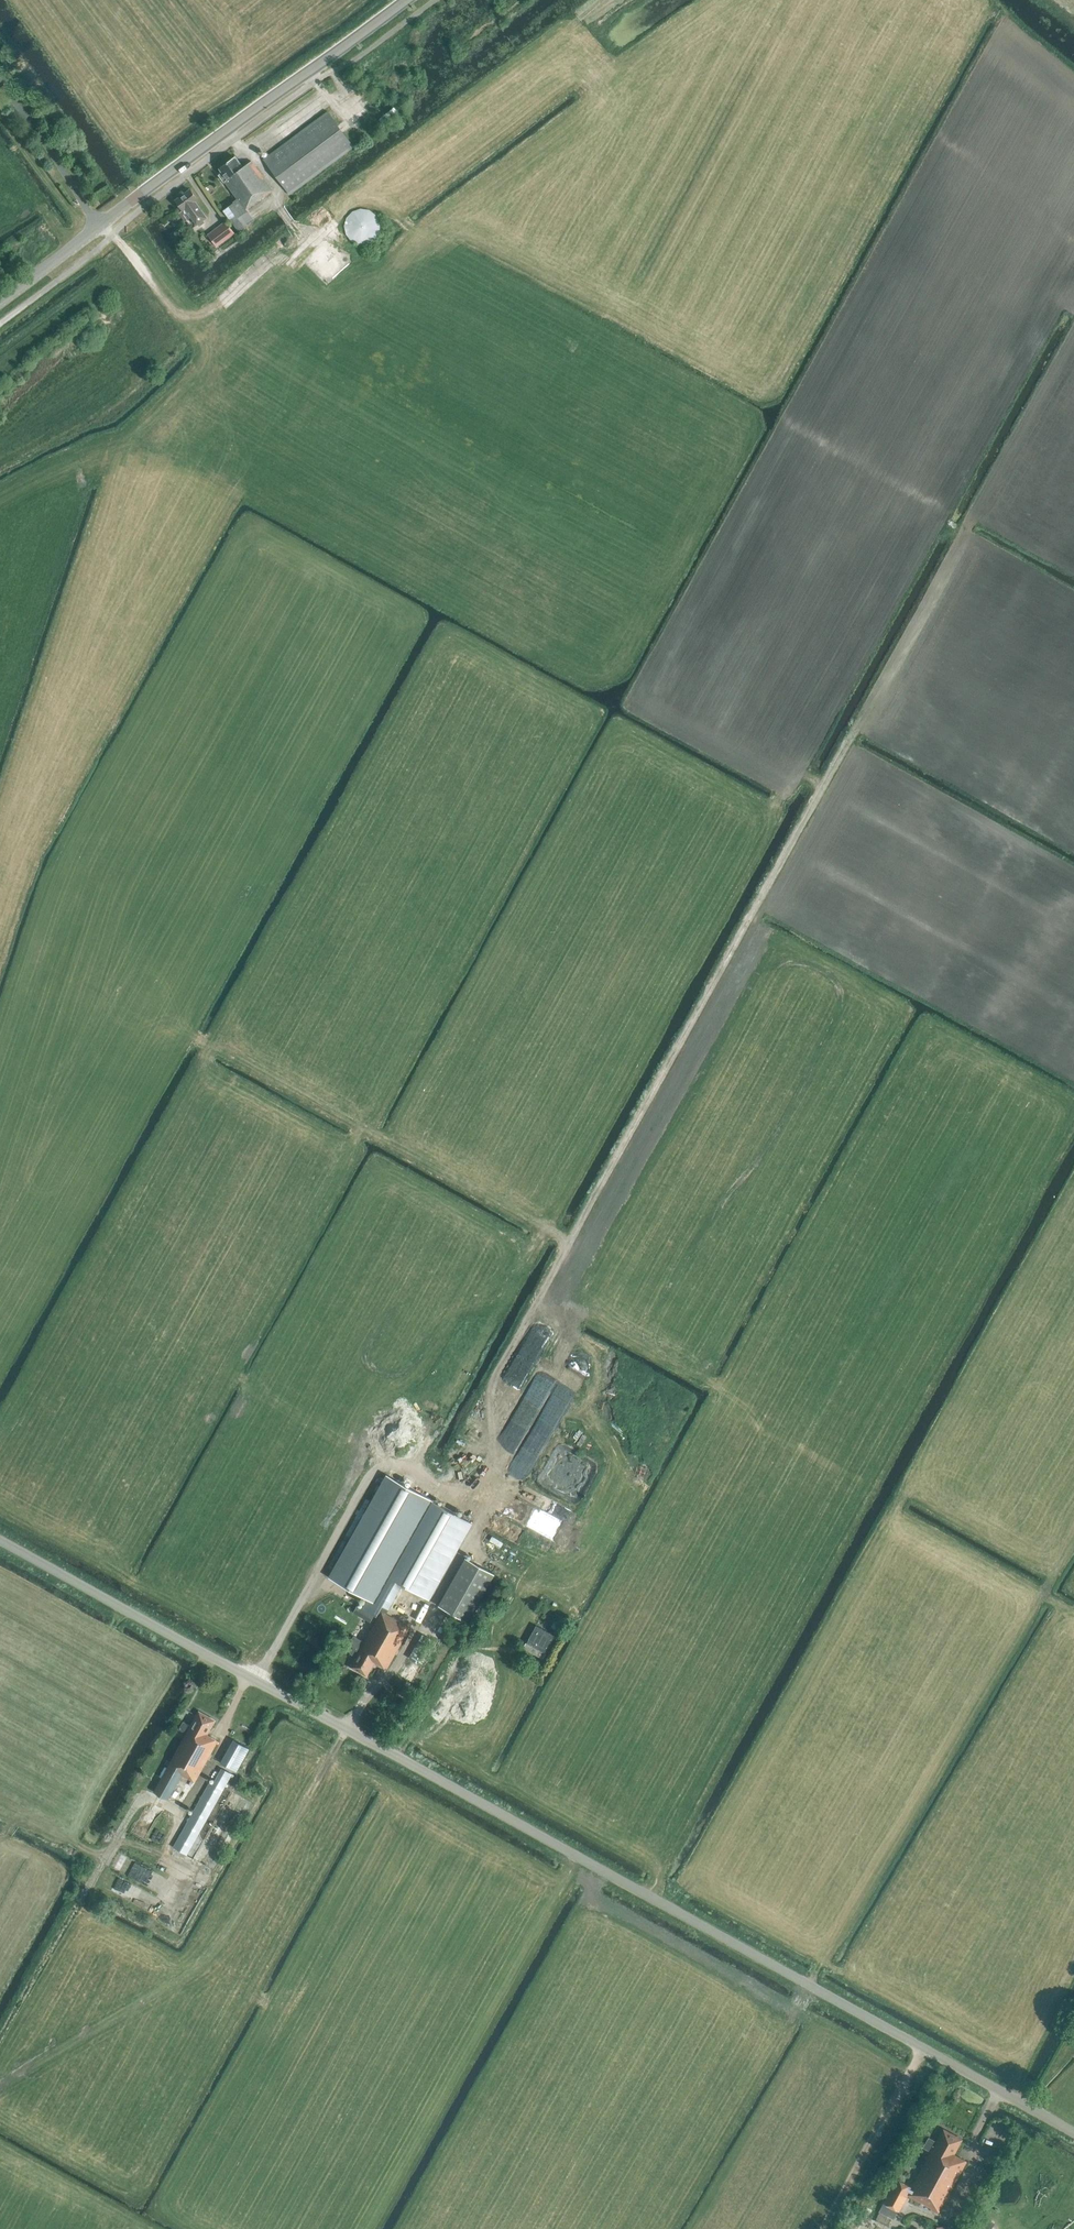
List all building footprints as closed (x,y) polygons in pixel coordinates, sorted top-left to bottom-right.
[(353,147),(337,125),(328,112),(263,160),(289,194),(353,147)] [(242,168),(234,157),(219,168),(222,172),(219,174),(237,199),(234,202),(234,203),(224,211),(239,231),(253,220),(245,210),(272,190),(251,161),(242,168)] [(207,217),(194,201),(197,199),(190,190),(175,201),(182,210),(178,213),(185,222),(191,217),(197,225),(207,217)] [(360,244),(366,244),(371,242),(375,238),(378,234),(380,229),(380,224),(378,219),(376,215),(372,211),(367,209),(362,209),(357,209),(352,212),(348,215),(345,220),(344,226),(345,231),(347,236),(350,240),(355,243),(360,244)] [(217,247),(235,234),(225,222),(207,235),(217,247)] [(200,251),(193,248),(190,257),(197,260),(200,251)] [(367,1599),(361,1608),(377,1617),(364,1642),(353,1636),(348,1644),(353,1647),(349,1653),(356,1657),(351,1667),(365,1675),(373,1661),(386,1668),(409,1627),(385,1613),(401,1585),(428,1600),(471,1523),(424,1497),(387,1476),(329,1577),(367,1599)] [(558,1530),(562,1522),(550,1516),(546,1524),(558,1530)] [(467,1622),(494,1575),(464,1558),(437,1606),(467,1622)] [(554,1635),(534,1625),(522,1648),(542,1659),(554,1635)] [(412,1681),(420,1668),(409,1662),(402,1675),(412,1681)] [(206,1734),(213,1721),(198,1712),(193,1723),(192,1722),(190,1726),(182,1722),(178,1729),(185,1733),(153,1792),(167,1800),(181,1775),(194,1782),(217,1741),(206,1734)] [(235,1771),(248,1748),(233,1739),(220,1763),(235,1771)] [(186,1854),(231,1774),(221,1768),(212,1785),(209,1783),(173,1847),(186,1854)] [(138,1876),(141,1869),(132,1864),(127,1876),(137,1880),(139,1876),(138,1876)] [(956,2148),(960,2139),(943,2130),(938,2139),(937,2140),(936,2142),(928,2137),(923,2147),(930,2152),(911,2187),(896,2179),(878,2211),(894,2220),(907,2195),(938,2212),(966,2161),(953,2154),(956,2150),(956,2148)]
